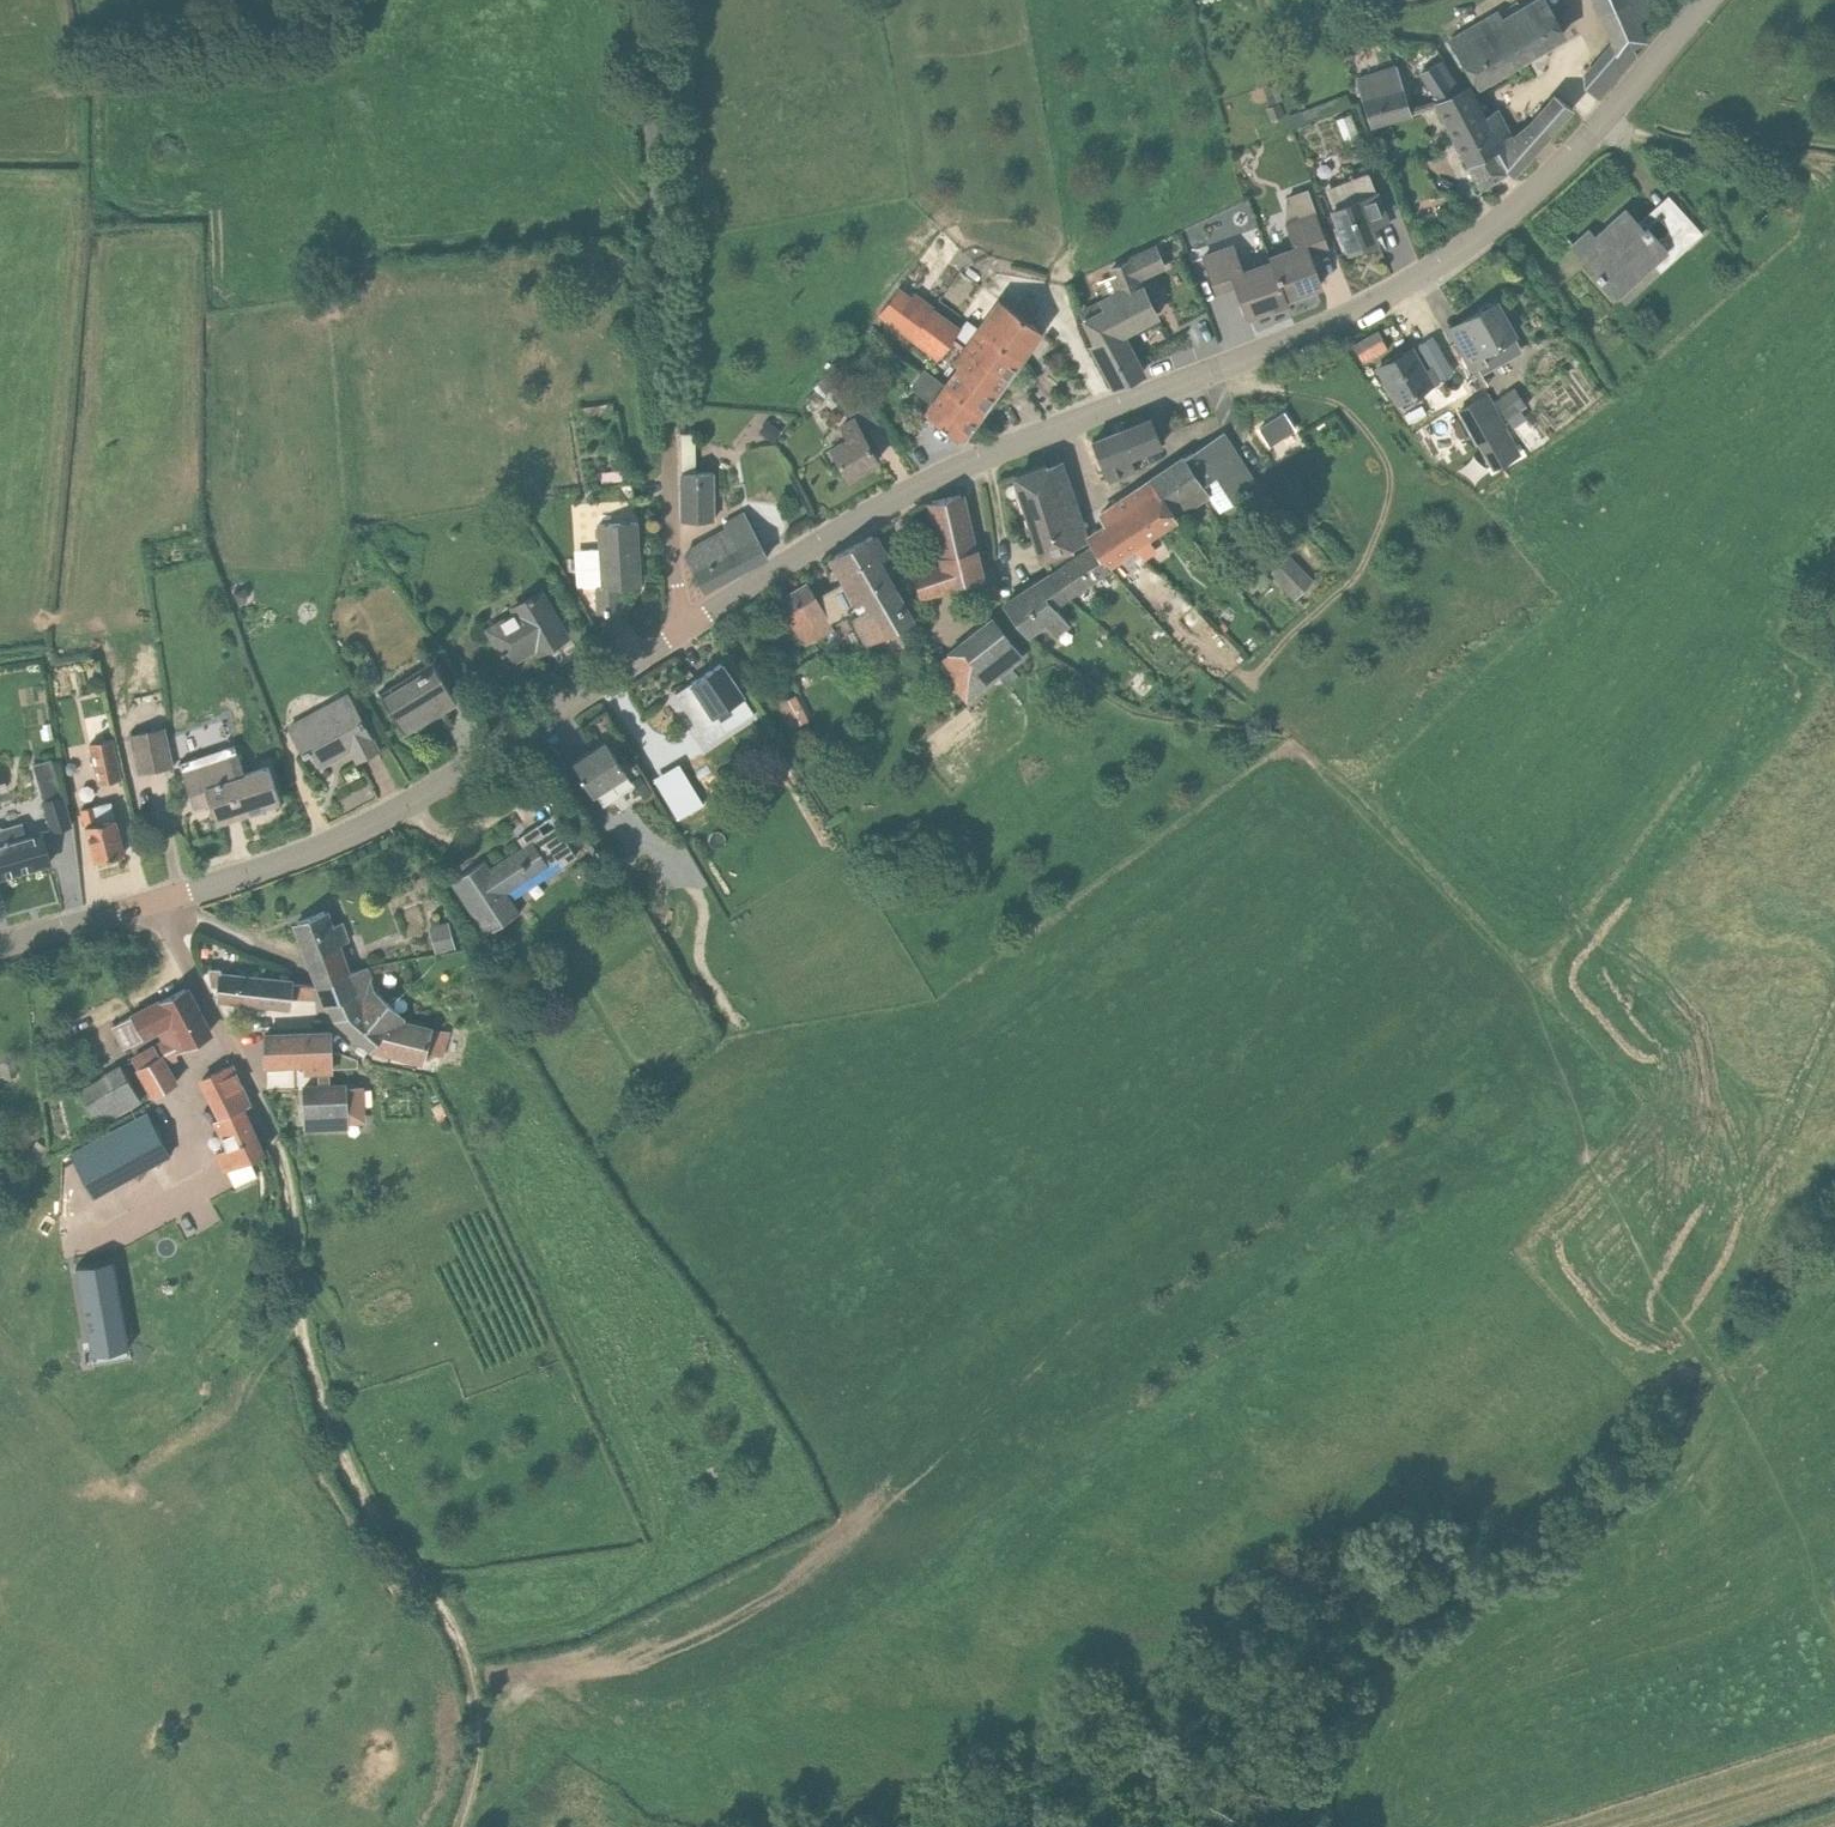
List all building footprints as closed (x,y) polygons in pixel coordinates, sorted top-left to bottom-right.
[(1564,32),(1545,0),(1536,0),(1505,18),(1500,10),(1451,39),(1476,84),(1564,32)] [(1653,18),(1645,0),(1597,0),(1614,39),(1584,75),(1584,86),(1596,97),(1635,52),(1632,44),(1645,38),(1639,23),(1653,18)] [(1424,66),(1437,92),(1461,80),(1448,54),(1424,66)] [(1413,116),(1396,64),(1356,77),(1371,128),(1413,116)] [(1482,186),(1506,170),(1494,149),(1498,147),(1513,139),(1497,110),(1482,118),(1465,87),(1460,90),(1436,103),(1482,186)] [(1302,111),(1305,122),(1351,106),(1347,94),(1320,103),(1302,111)] [(1510,173),(1525,159),(1533,153),(1548,136),(1571,110),(1573,108),(1556,95),(1530,123),(1517,135),(1513,139),(1498,147),(1501,154),(1499,155),(1507,169),(1510,173)] [(1386,212),(1377,190),(1368,170),(1321,189),(1329,208),(1338,229),(1347,251),(1377,239),(1369,219),(1386,212)] [(1660,272),(1703,233),(1668,195),(1667,196),(1674,202),(1658,217),(1670,231),(1656,244),(1625,210),(1596,236),(1605,245),(1587,261),(1598,271),(1595,274),(1617,296),(1652,264),(1660,272)] [(1312,262),(1310,254),(1325,247),(1314,208),(1283,219),(1292,245),(1269,253),(1285,297),(1321,284),(1312,262)] [(1446,209),(1437,213),(1441,221),(1450,216),(1446,209)] [(1285,297),(1269,253),(1267,253),(1268,258),(1241,268),(1233,242),(1200,254),(1215,295),(1237,287),(1239,293),(1247,316),(1286,302),(1284,297),(1285,297)] [(1144,292),(1139,279),(1164,267),(1154,245),(1110,268),(1119,292),(1103,301),(1082,312),(1087,322),(1086,322),(1097,342),(1092,345),(1115,386),(1141,374),(1118,332),(1155,313),(1144,292)] [(951,343),(953,339),(968,320),(966,319),(960,328),(914,294),(910,299),(900,291),(879,318),(937,360),(950,342),(951,343)] [(1041,329),(1022,315),(997,298),(977,326),(976,327),(1020,358),(1041,329)] [(1515,336),(1507,323),(1496,302),(1462,321),(1468,333),(1456,340),(1456,339),(1454,339),(1466,360),(1471,371),(1488,362),(1483,353),(1515,336)] [(1427,315),(1413,325),(1435,357),(1450,347),(1427,315)] [(976,327),(977,326),(968,320),(953,339),(1006,378),(1020,358),(976,327)] [(1357,338),(1365,358),(1392,347),(1384,328),(1357,338)] [(981,412),(1006,378),(953,339),(951,343),(960,349),(953,359),(957,364),(943,383),(981,412)] [(1398,406),(1437,381),(1430,369),(1425,372),(1412,349),(1378,368),(1390,389),(1398,406)] [(833,365),(809,401),(817,411),(827,396),(832,393),(850,417),(866,404),(859,394),(848,380),(847,379),(833,365)] [(981,412),(943,383),(923,369),(910,388),(929,402),(924,410),(962,438),(981,412)] [(848,380),(859,394),(868,388),(858,374),(848,380)] [(1519,408),(1507,390),(1499,395),(1492,401),(1504,418),(1505,417),(1511,414),(1519,408)] [(1487,395),(1460,410),(1490,464),(1517,449),(1487,395)] [(1284,411),(1258,428),(1270,446),(1296,430),(1284,411)] [(877,460),(866,439),(852,416),(838,424),(845,437),(831,445),(837,456),(848,476),(877,460)] [(1121,430),(1132,456),(1162,444),(1151,417),(1121,430)] [(758,430),(772,442),(781,430),(767,419),(758,430)] [(1128,457),(1132,456),(1121,430),(1092,442),(1108,481),(1130,473),(1128,457)] [(1256,484),(1232,452),(1219,432),(1183,457),(1205,488),(1219,476),(1236,499),(1256,484)] [(713,472),(696,472),(695,433),(681,433),(682,472),(681,472),(682,520),(713,520),(713,472)] [(1210,496),(1205,488),(1183,457),(1150,479),(1177,519),(1210,496)] [(1046,466),(1016,477),(1042,557),(1086,538),(1067,477),(1052,482),(1046,466)] [(624,481),(622,470),(601,473),(602,484),(624,481)] [(1149,539),(1177,519),(1150,479),(1111,505),(1137,541),(1132,545),(1137,553),(1141,558),(1155,548),(1149,539)] [(608,487),(611,502),(634,498),(632,483),(608,487)] [(952,586),(958,585),(981,580),(961,494),(931,501),(945,565),(913,574),(919,599),(952,589),(952,586)] [(1108,568),(1110,567),(1123,585),(1124,584),(1111,566),(1121,559),(1124,563),(1137,553),(1132,545),(1137,541),(1111,505),(1100,513),(1108,525),(1088,539),(1093,547),(1108,568)] [(596,586),(596,590),(598,614),(623,612),(621,585),(639,584),(635,522),(597,524),(598,547),(580,548),(582,587),(596,586)] [(703,591),(749,566),(728,528),(687,550),(685,554),(686,558),(703,591)] [(885,557),(884,555),(873,534),(832,555),(846,582),(817,599),(808,583),(779,601),(806,645),(834,630),(829,622),(855,609),(858,614),(849,619),(865,646),(915,620),(881,560),(885,557)] [(1110,585),(1114,591),(1123,585),(1110,567),(1108,568),(1093,547),(1052,574),(1068,598),(1101,576),(1108,587),(1110,585)] [(1271,575),(1290,594),(1308,576),(1289,557),(1271,575)] [(1055,607),(1068,598),(1052,574),(1006,604),(1005,603),(1004,605),(1028,635),(1045,624),(1054,637),(1069,626),(1055,607)] [(551,588),(553,593),(561,588),(559,583),(551,588)] [(249,595),(245,587),(233,592),(238,604),(246,601),(249,595)] [(566,635),(554,614),(540,590),(508,607),(511,612),(487,626),(508,662),(536,646),(539,651),(566,635)] [(936,663),(966,704),(1024,658),(992,616),(946,652),(947,654),(936,663)] [(457,701),(444,680),(435,663),(381,695),(392,712),(404,733),(422,722),(415,710),(431,699),(439,712),(443,709),(457,701)] [(744,698),(734,683),(721,663),(693,682),(698,689),(683,699),(700,725),(744,698)] [(1008,671),(1000,677),(1007,686),(1019,677),(1012,668),(1008,671)] [(794,724),(813,715),(801,689),(781,698),(794,724)] [(377,749),(366,728),(346,693),(287,724),(304,755),(312,751),(320,766),(351,748),(358,760),(377,749)] [(422,722),(430,735),(451,723),(443,709),(439,712),(422,722)] [(174,766),(165,727),(129,733),(138,774),(174,766)] [(121,778),(112,738),(89,743),(98,784),(121,778)] [(627,774),(618,760),(605,740),(573,760),(586,781),(595,794),(627,774)] [(272,777),(268,763),(244,771),(234,742),(178,761),(193,804),(209,799),(217,821),(263,806),(261,800),(271,797),(273,802),(280,800),(272,777)] [(777,772),(786,766),(780,756),(771,761),(777,772)] [(42,799),(61,794),(51,758),(32,764),(42,799)] [(651,792),(640,774),(632,780),(643,797),(651,792)] [(692,787),(668,801),(679,819),(703,804),(692,787)] [(50,829),(70,824),(61,794),(42,799),(50,829)] [(125,853),(116,817),(111,800),(81,808),(89,837),(95,860),(125,853)] [(41,829),(25,834),(22,823),(0,829),(0,876),(50,862),(41,829)] [(576,856),(569,845),(556,825),(543,833),(538,825),(518,838),(523,846),(491,868),(485,859),(451,881),(486,933),(519,910),(508,893),(558,860),(561,866),(576,856)] [(343,921),(331,926),(325,911),(297,922),(309,953),(320,984),(351,973),(341,943),(350,940),(343,921)] [(455,948),(448,921),(428,926),(435,953),(455,948)] [(337,1017),(372,1046),(401,1013),(375,992),(365,967),(351,973),(320,984),(316,983),(315,995),(315,997),(326,996),(327,1002),(331,1001),(337,1017)] [(315,995),(316,983),(233,975),(221,975),(220,969),(210,969),(213,985),(217,984),(218,997),(269,1002),(290,1002),(290,995),(315,995)] [(132,1057),(138,1068),(160,1054),(166,1064),(178,1057),(174,1051),(209,1032),(186,988),(112,1026),(124,1047),(157,1030),(163,1041),(132,1057)] [(401,1013),(372,1046),(423,1063),(425,1057),(429,1059),(431,1054),(442,1057),(449,1031),(430,1028),(431,1025),(403,1019),(405,1016),(401,1013)] [(319,1070),(319,1086),(330,1086),(330,1070),(332,1070),(331,1032),(265,1035),(265,1060),(305,1059),(305,1070),(319,1070)] [(176,1082),(166,1064),(160,1054),(138,1068),(136,1069),(152,1096),(176,1082)] [(0,1065),(0,1076),(0,1077),(4,1077),(5,1079),(17,1077),(14,1061),(2,1063),(2,1065),(0,1065)] [(141,1101),(119,1063),(104,1072),(102,1075),(78,1089),(99,1126),(141,1101)] [(248,1104),(230,1065),(205,1077),(213,1095),(212,1096),(221,1116),(214,1119),(227,1147),(215,1152),(223,1170),(263,1152),(243,1106),(248,1104)] [(362,1115),(358,1085),(330,1086),(319,1086),(303,1087),(305,1112),(306,1125),(349,1122),(349,1117),(362,1115)] [(149,1116),(147,1112),(70,1153),(93,1197),(171,1156),(149,1116)] [(109,1262),(71,1262),(72,1364),(111,1364),(109,1262)]
